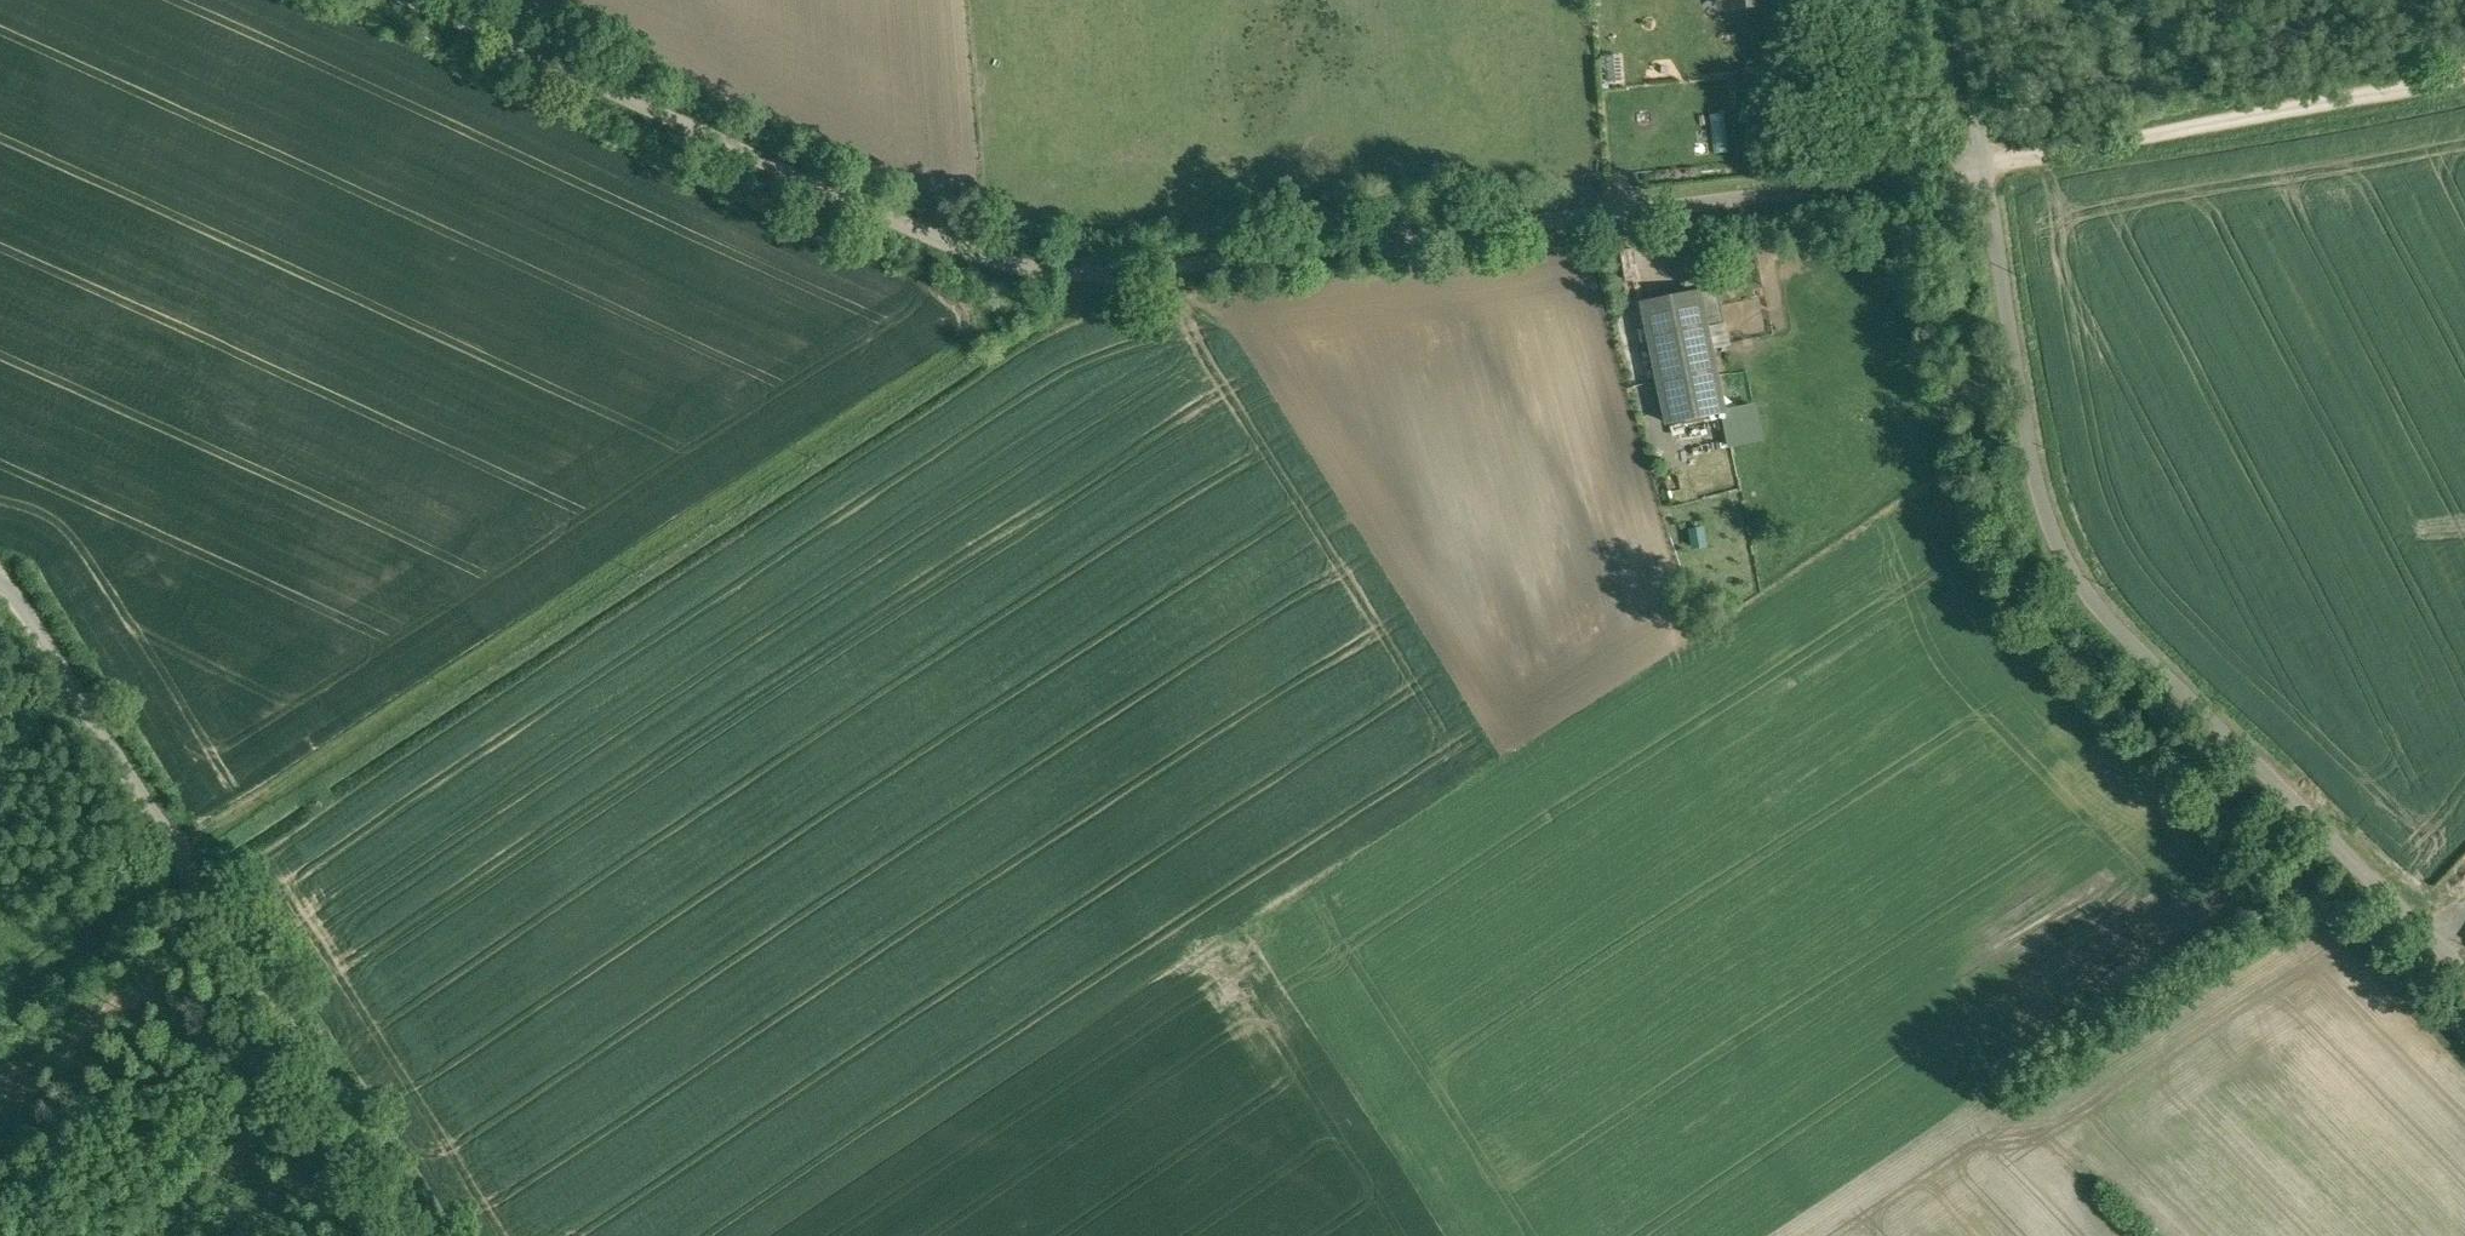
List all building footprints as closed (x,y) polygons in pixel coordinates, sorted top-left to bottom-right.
[(1717,12),(1780,3),(1780,0),(1715,0),(1717,12)] [(1703,292),(1638,305),(1663,429),(1727,416),(1703,292)]
